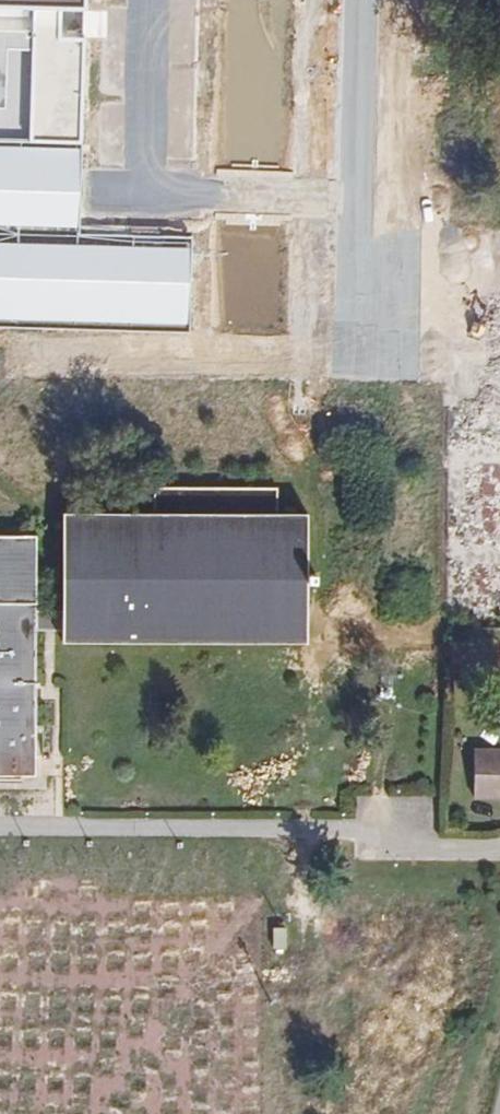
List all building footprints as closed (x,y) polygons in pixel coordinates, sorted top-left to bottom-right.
[(191,335),(193,233),(143,231),(79,230),(80,192),(81,144),(85,0),(0,0),(0,330),(191,335)] [(37,777),(37,631),(63,631),(62,644),(307,644),(308,514),(277,514),(277,488),(153,488),(153,514),(62,513),(62,611),(37,611),(37,536),(0,536),(0,777),(37,777)] [(473,750),(473,799),(499,799),(499,750),(473,750)]
